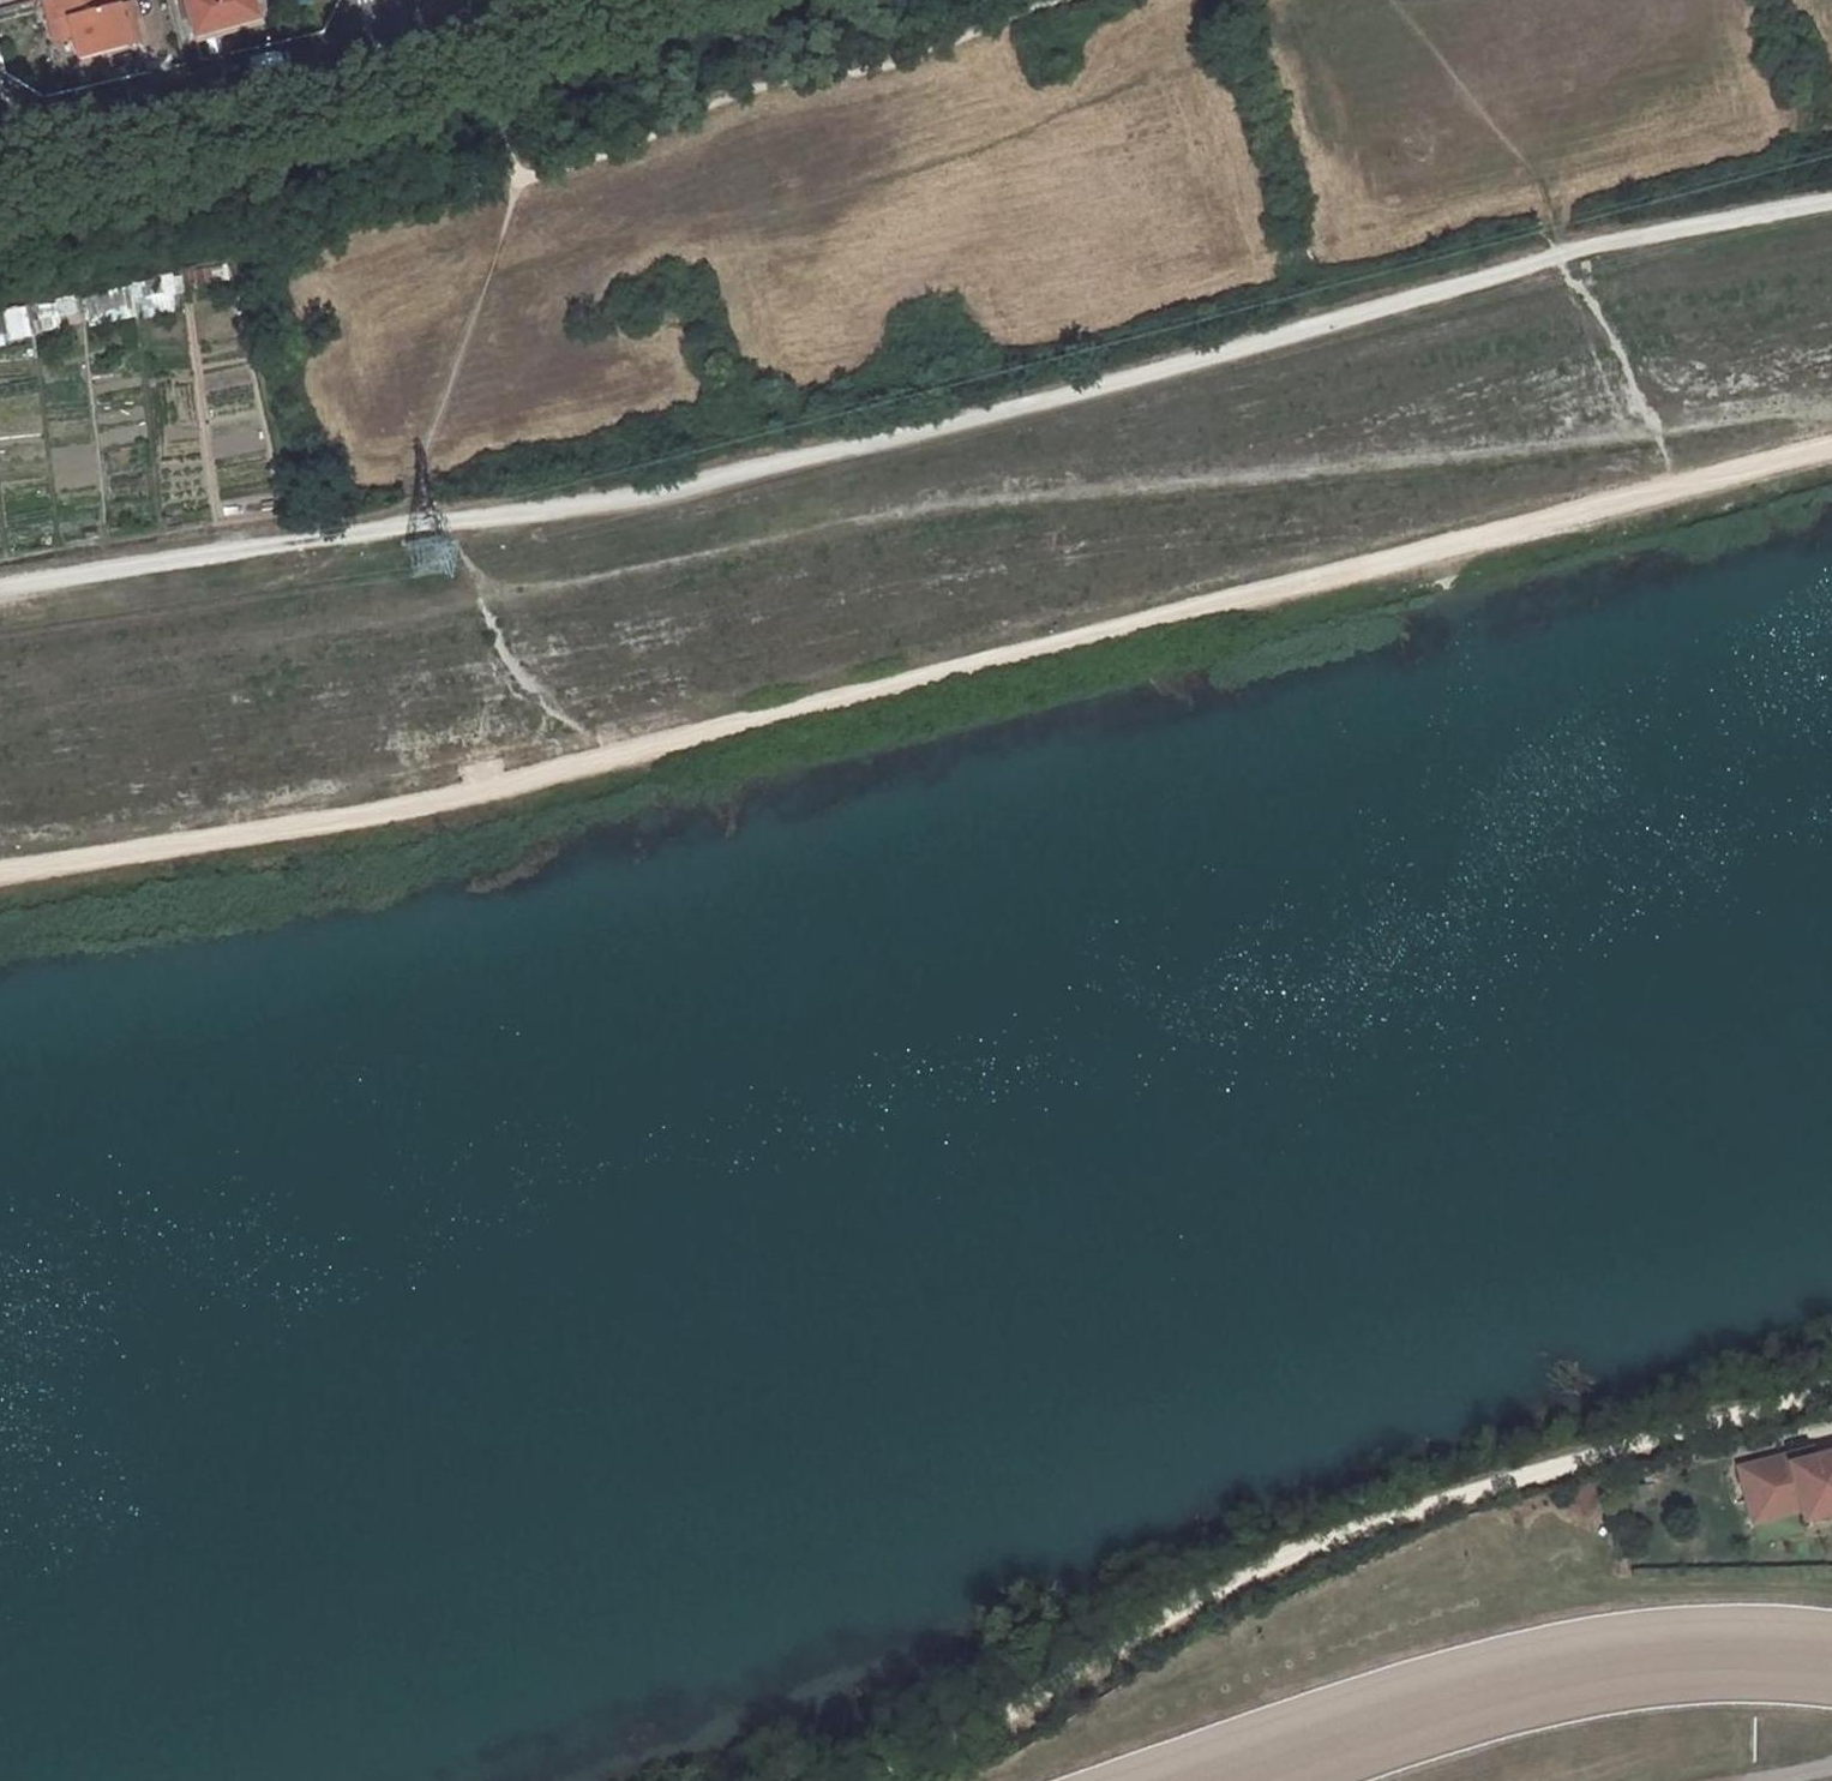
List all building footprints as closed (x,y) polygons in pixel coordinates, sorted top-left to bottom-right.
[(47,17),(64,13),(70,32),(76,58),(126,44),(115,0),(43,0),(47,17)] [(193,27),(254,11),(251,0),(187,0),(193,27)] [(64,13),(47,17),(53,38),(70,32),(64,13)] [(0,317),(0,338),(34,331),(31,311),(0,317)] [(1780,1458),(1782,1466),(1813,1458),(1811,1449),(1780,1458)] [(1739,1469),(1748,1504),(1768,1498),(1773,1516),(1801,1509),(1804,1520),(1831,1512),(1831,1452),(1813,1458),(1782,1466),(1780,1458),(1739,1469)] [(1768,1498),(1748,1504),(1753,1522),(1773,1516),(1768,1498)]
